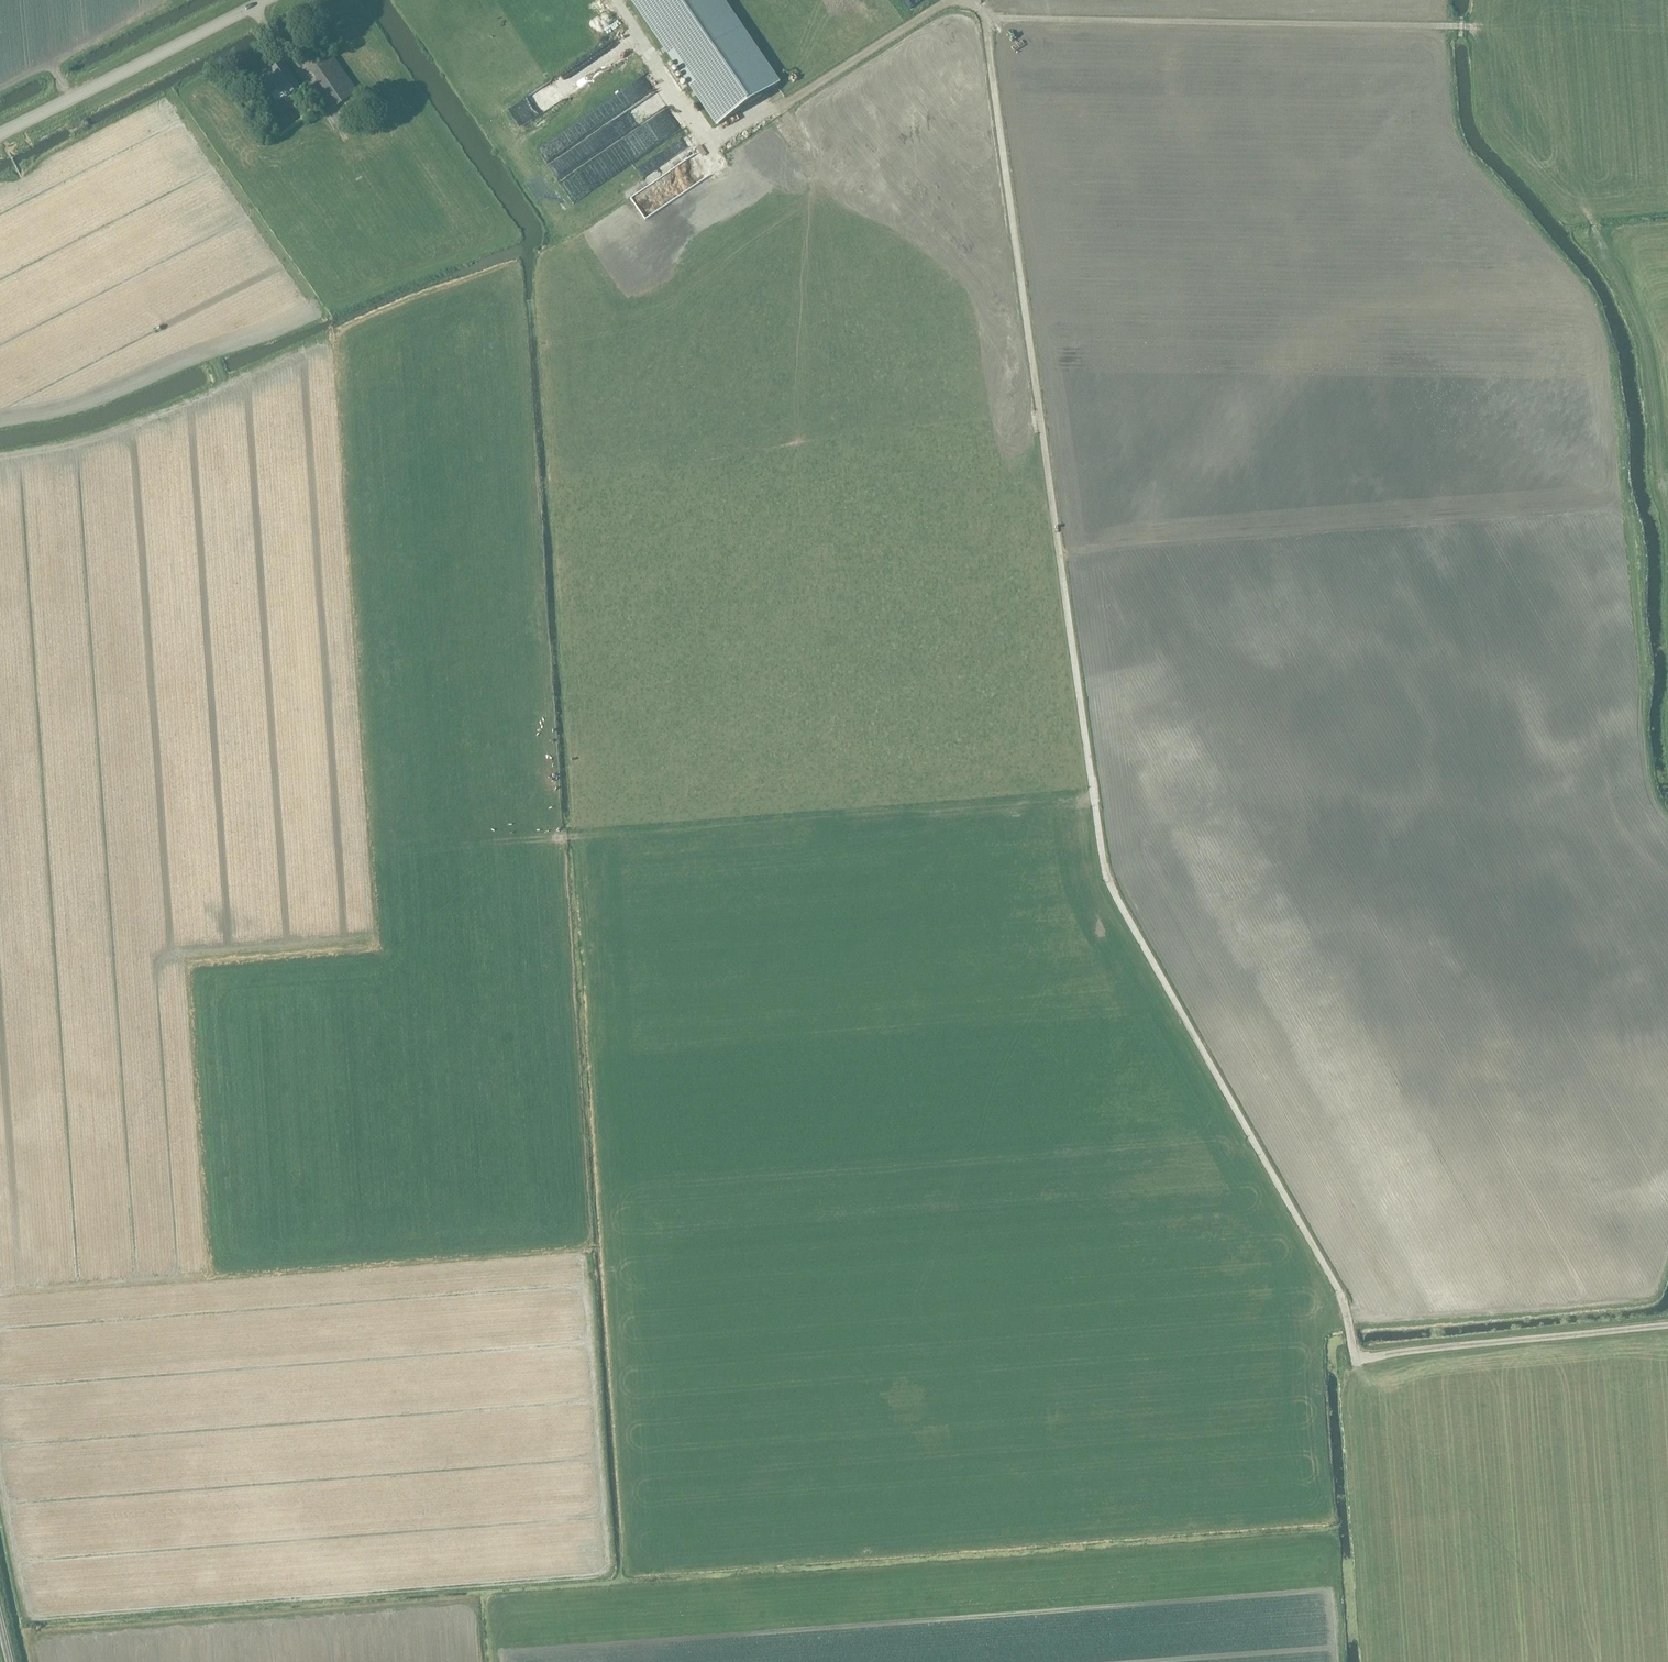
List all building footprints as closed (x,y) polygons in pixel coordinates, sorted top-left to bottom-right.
[(718,125),(778,84),(721,0),(633,0),(718,125)] [(357,92),(332,56),(310,72),(335,108),(344,102),(348,107),(360,99),(357,93),(357,92)] [(269,73),(259,79),(269,92),(278,86),(285,97),(300,87),(283,62),(268,72),(269,73)] [(564,199),(584,188),(580,181),(578,182),(574,174),(556,184),(564,199)]
